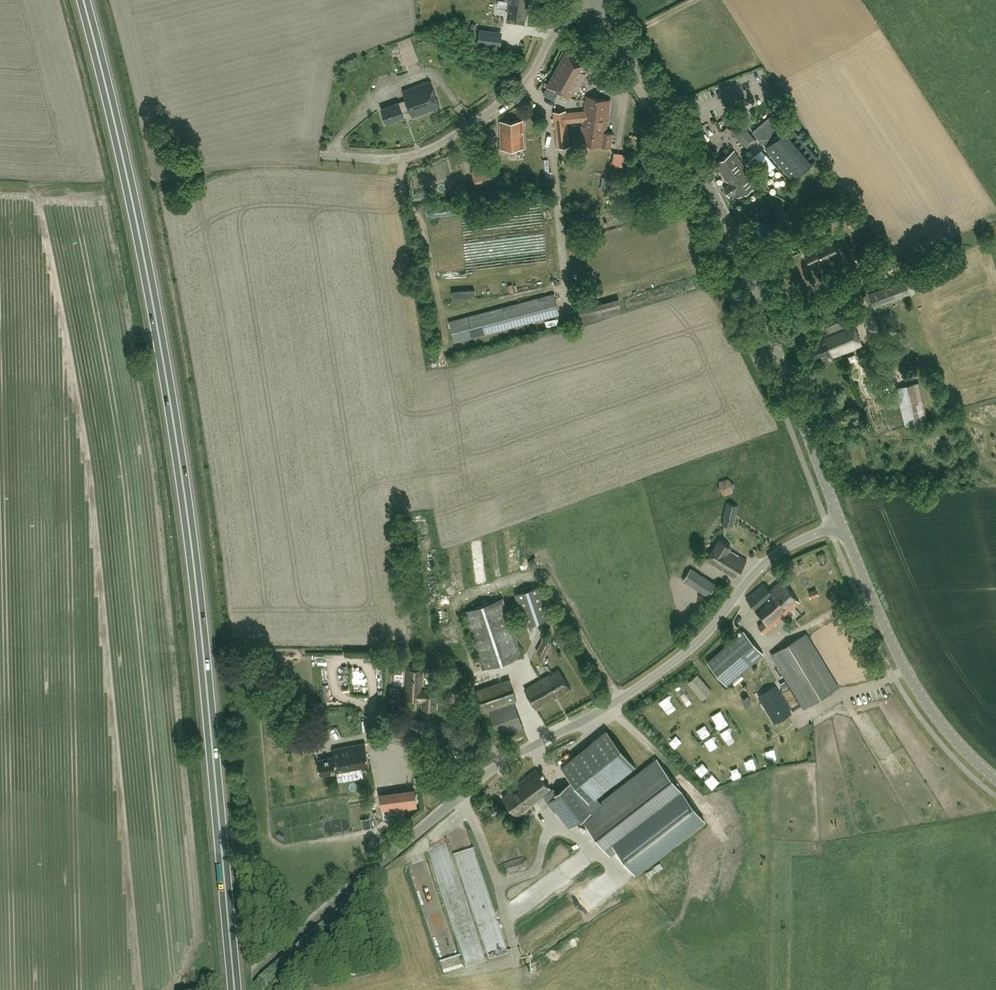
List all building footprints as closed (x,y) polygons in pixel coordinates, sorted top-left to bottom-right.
[(530,0),(507,0),(508,0),(507,8),(510,8),(510,14),(509,14),(508,15),(526,17),(526,16),(525,16),(527,1),(530,2),(530,0)] [(502,31),(493,30),(480,28),(478,42),(491,44),(501,45),(502,31)] [(548,85),(569,97),(588,62),(567,50),(566,51),(564,50),(560,57),(562,58),(548,85)] [(413,116),(440,106),(430,80),(403,90),(406,99),(382,108),(387,122),(404,116),(402,111),(410,109),(413,116)] [(584,112),(583,118),(579,142),(611,146),(613,132),(607,131),(611,100),(586,96),(584,112)] [(503,113),(511,109),(508,104),(500,108),(503,113)] [(583,118),(584,112),(579,111),(579,110),(566,111),(566,114),(554,115),(558,146),(570,145),(567,120),(580,119),(579,118),(583,118)] [(770,115),(752,131),(762,142),(764,140),(768,145),(765,147),(792,178),(817,157),(791,125),(784,131),(770,115)] [(756,139),(751,132),(737,118),(728,127),(746,147),(747,146),(749,148),(758,141),(756,139)] [(501,148),(524,148),(523,120),(501,121),(501,148)] [(730,196),(735,193),(738,197),(758,184),(748,169),(747,169),(735,150),(715,163),(729,184),(724,187),(730,196)] [(616,166),(626,168),(628,155),(618,153),(616,166)] [(491,167),(496,166),(494,157),(481,160),(483,168),(473,172),(475,180),(489,176),(488,170),(491,169),(491,167)] [(468,184),(452,188),(455,198),(471,194),(468,184)] [(820,243),(821,245),(806,252),(812,265),(829,257),(831,260),(839,256),(831,238),(820,243)] [(904,280),(870,293),(875,307),(910,294),(904,280)] [(489,287),(468,288),(468,296),(490,295),(489,287)] [(445,290),(445,299),(463,298),(462,290),(445,290)] [(455,342),(560,315),(555,293),(449,320),(455,342)] [(855,324),(847,303),(823,313),(830,331),(824,333),(825,335),(808,342),(816,360),(832,354),(833,356),(863,344),(855,324)] [(896,346),(888,349),(894,363),(901,360),(896,346)] [(920,418),(926,417),(920,379),(914,380),(920,418)] [(897,383),(904,422),(914,421),(907,382),(897,383)] [(735,519),(739,505),(727,502),(724,517),(725,517),(723,524),(733,526),(734,519),(735,519)] [(735,577),(746,559),(729,549),(731,547),(719,540),(706,560),(735,577)] [(708,596),(717,583),(691,567),(683,580),(708,596)] [(765,632),(800,602),(782,580),(770,590),(764,583),(747,598),(765,620),(759,625),(765,632)] [(526,625),(550,617),(540,585),(516,593),(526,625)] [(483,668),(522,655),(503,598),(464,611),(483,668)] [(796,616),(801,614),(797,607),(792,610),(796,616)] [(728,685),(765,653),(744,629),(707,661),(728,685)] [(804,707),(839,687),(807,633),(772,653),(804,707)] [(437,708),(437,695),(428,694),(428,692),(421,692),(422,669),(408,668),(407,691),(408,691),(408,698),(424,699),(423,708),(437,708)] [(537,708),(571,688),(559,669),(525,688),(537,708)] [(705,699),(715,692),(700,671),(690,678),(705,699)] [(482,711),(517,699),(511,678),(476,690),(482,711)] [(771,714),(786,705),(775,687),(760,695),(771,714)] [(745,706),(753,704),(749,694),(741,698),(745,706)] [(389,723),(413,730),(415,719),(398,715),(398,697),(389,696),(389,723)] [(667,698),(661,701),(667,712),(673,709),(667,698)] [(499,736),(524,727),(515,701),(490,710),(499,736)] [(521,706),(526,719),(535,715),(530,702),(521,706)] [(726,709),(709,718),(716,730),(732,721),(726,709)] [(703,725),(707,736),(714,733),(709,722),(703,725)] [(413,731),(389,725),(385,740),(394,742),(394,741),(401,743),(401,744),(409,746),(413,731)] [(724,736),(732,730),(729,725),(720,731),(724,736)] [(607,729),(561,766),(572,780),(557,791),(554,787),(552,789),(542,796),(555,812),(556,811),(570,829),(582,819),(611,854),(686,794),(658,759),(601,803),(596,797),(636,765),(607,729)] [(725,737),(728,741),(734,737),(731,732),(725,737)] [(338,773),(370,767),(366,743),(334,749),(335,756),(318,759),(320,775),(338,772),(338,773)] [(552,789),(544,779),(536,768),(517,783),(518,785),(503,796),(517,815),(542,796),(552,789)] [(354,773),(345,775),(346,782),(356,780),(354,773)] [(383,812),(418,807),(416,791),(381,796),(383,812)] [(500,808),(496,804),(490,809),(493,813),(500,808)] [(655,879),(684,864),(676,848),(665,854),(660,845),(642,855),(655,879)] [(558,887),(587,867),(579,855),(549,876),(558,887)] [(505,866),(508,875),(527,869),(524,860),(505,866)] [(465,885),(448,889),(464,963),(490,957),(488,945),(479,947),(465,885)] [(518,913),(537,903),(531,892),(512,902),(518,913)]
